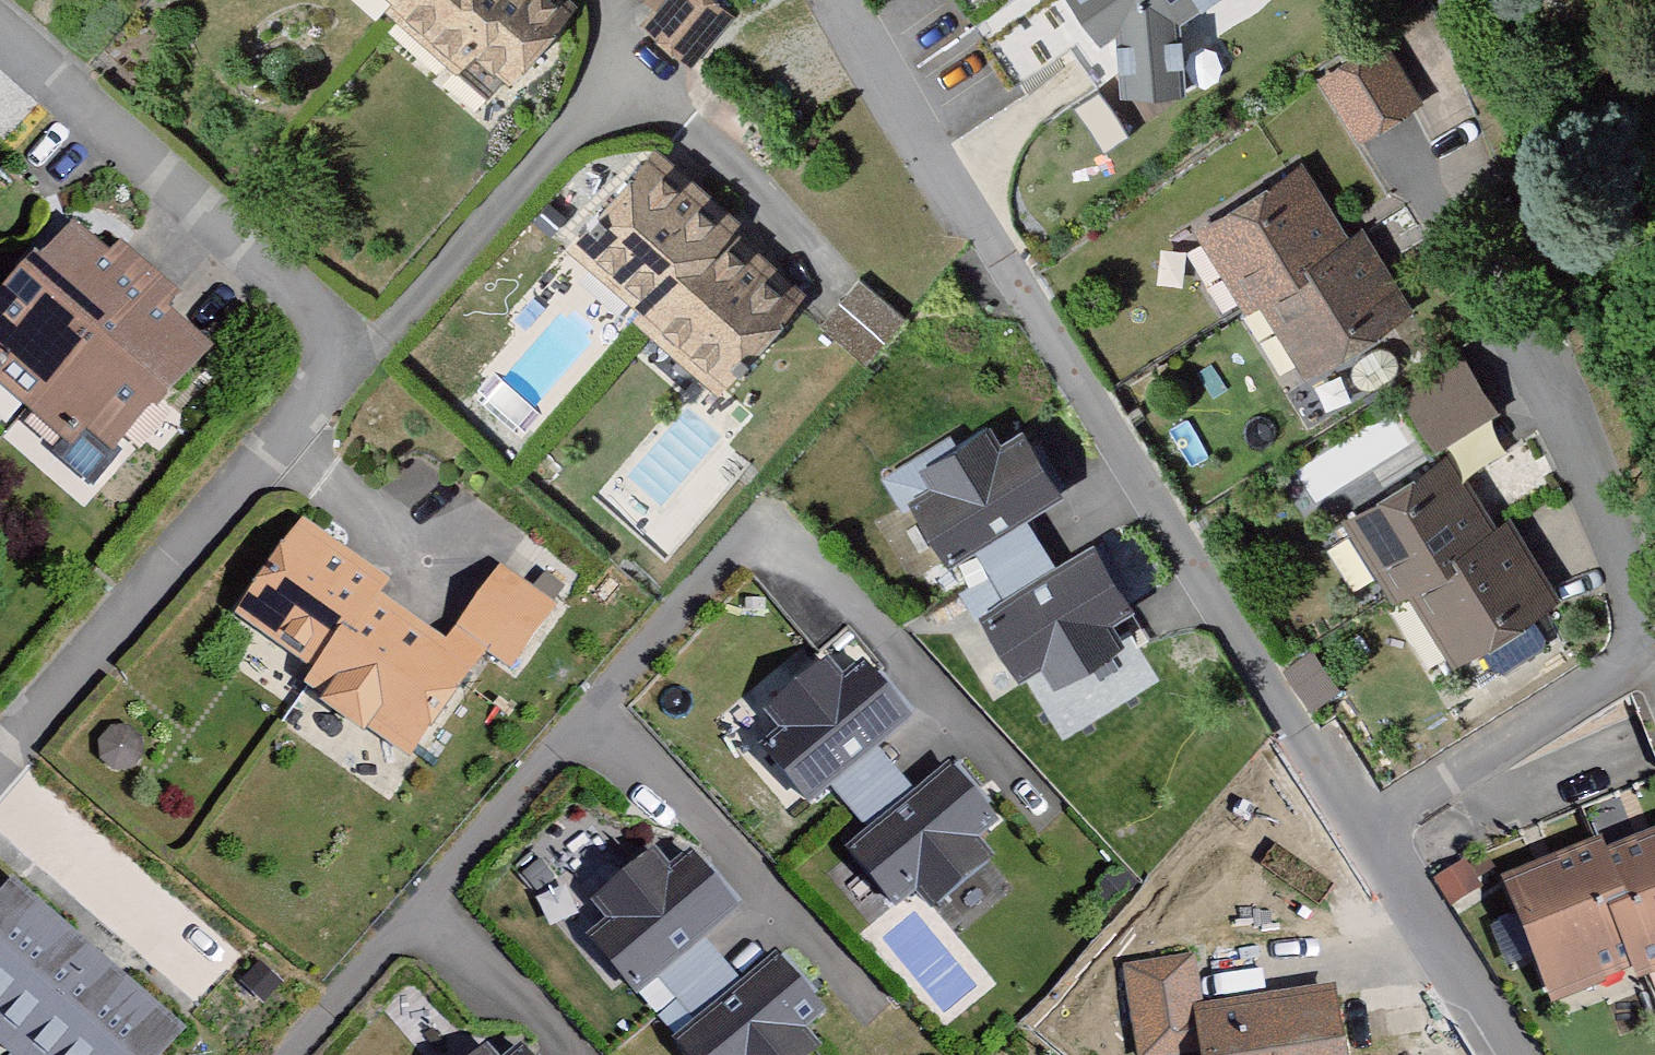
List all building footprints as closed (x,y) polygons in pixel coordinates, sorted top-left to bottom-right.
[(397,16),(411,0),(377,0),(397,16)] [(391,25),(450,77),(467,59),(503,91),(570,8),(561,0),(411,0),(391,25)] [(637,19),(694,62),(736,6),(728,0),(652,0),(637,19)] [(1101,48),(1117,37),(1120,99),(1183,96),(1180,26),(1217,0),(1067,0),(1101,48)] [(1352,136),(1422,101),(1389,33),(1318,67),(1352,136)] [(726,237),(735,227),(649,153),(563,254),(635,316),(648,327),(726,237)] [(1298,264),(1340,236),(1294,167),(1190,236),(1241,312),(1251,306),(1303,271),(1298,264)] [(1303,271),(1251,306),(1300,379),(1405,309),(1351,229),(1340,236),(1298,264),(1303,271)] [(19,418),(145,276),(112,247),(101,258),(67,232),(36,268),(30,263),(0,298),(0,401),(19,418)] [(799,300),(726,237),(648,327),(635,316),(626,326),(713,400),(799,300)] [(173,300),(145,276),(19,418),(64,453),(80,438),(108,462),(202,350),(161,317),(173,300)] [(1440,442),(1501,404),(1465,346),(1404,384),(1440,442)] [(928,566),(1055,490),(1018,429),(994,443),(985,428),(911,470),(920,487),(891,504),(928,566)] [(1448,556),(1488,531),(1442,458),(1336,525),(1387,605),(1401,596),(1453,563),(1448,556)] [(1453,563),(1401,596),(1447,668),(1553,600),(1502,522),(1488,531),(1448,556),(1453,563)] [(346,645),(384,586),(294,527),(226,627),(307,681),(338,639),(346,645)] [(1118,645),(1111,632),(1131,620),(1088,544),(968,611),(1011,687),(1044,669),(1052,682),(1118,645)] [(469,665),(375,601),(346,645),(338,639),(307,681),(298,693),(403,764),(469,665)] [(758,718),(775,737),(746,758),(796,816),(901,725),(855,672),(836,687),(818,667),(758,718)] [(985,862),(972,845),(995,827),(948,767),(840,851),(887,911),(912,892),(925,908),(985,862)] [(1633,992),(1654,983),(1654,837),(1603,857),(1623,909),(1603,917),(1629,981),(1633,992)] [(1603,917),(1623,909),(1603,857),(1598,846),(1497,885),(1547,1013),(1629,981),(1603,917)] [(628,1001),(730,917),(682,855),(657,875),(640,860),(585,902),(600,918),(572,940),(628,1001)] [(91,961),(8,888),(0,897),(0,1054),(13,1054),(91,961)] [(766,954),(661,1036),(677,1054),(805,1054),(807,1054),(793,1038),(819,1017),(766,954)] [(13,1054),(165,1054),(180,1038),(91,961),(13,1054)] [(1187,1014),(1193,1054),(1340,1054),(1330,993),(1187,1014)] [(495,1036),(473,1054),(513,1054),(495,1036)] [(450,1047),(440,1054),(458,1054),(450,1047)]
